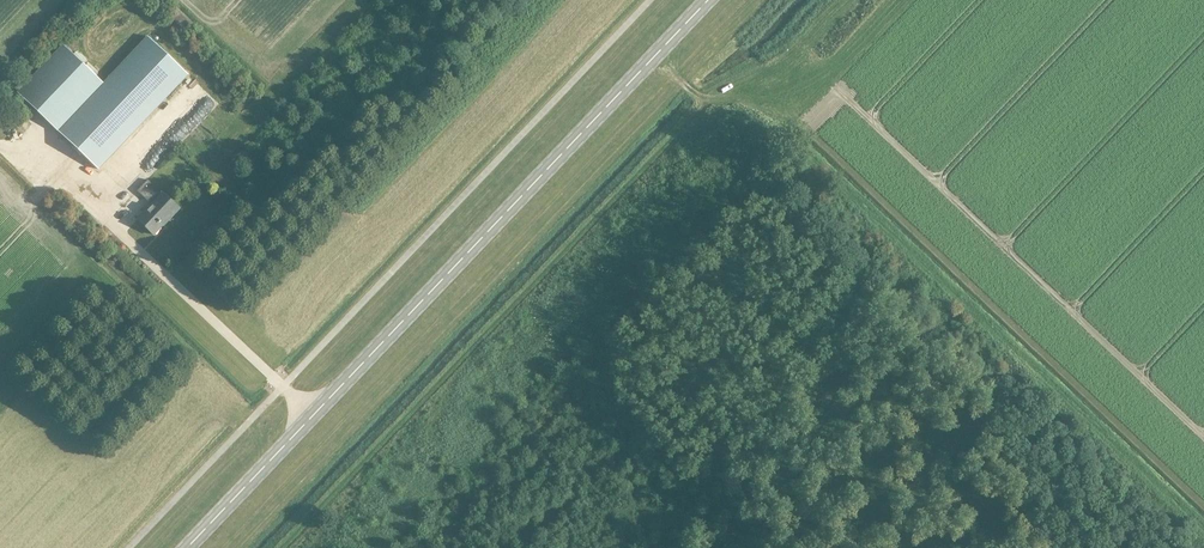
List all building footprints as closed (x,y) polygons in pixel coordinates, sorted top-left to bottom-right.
[(63,45),(17,93),(98,169),(187,75),(147,37),(103,83),(63,45)] [(193,117),(185,124),(189,129),(197,122),(193,117)] [(41,182),(46,188),(52,183),(47,177),(41,182)] [(161,194),(147,180),(136,191),(151,205),(137,219),(153,235),(166,221),(167,221),(179,209),(162,193),(161,194)]
